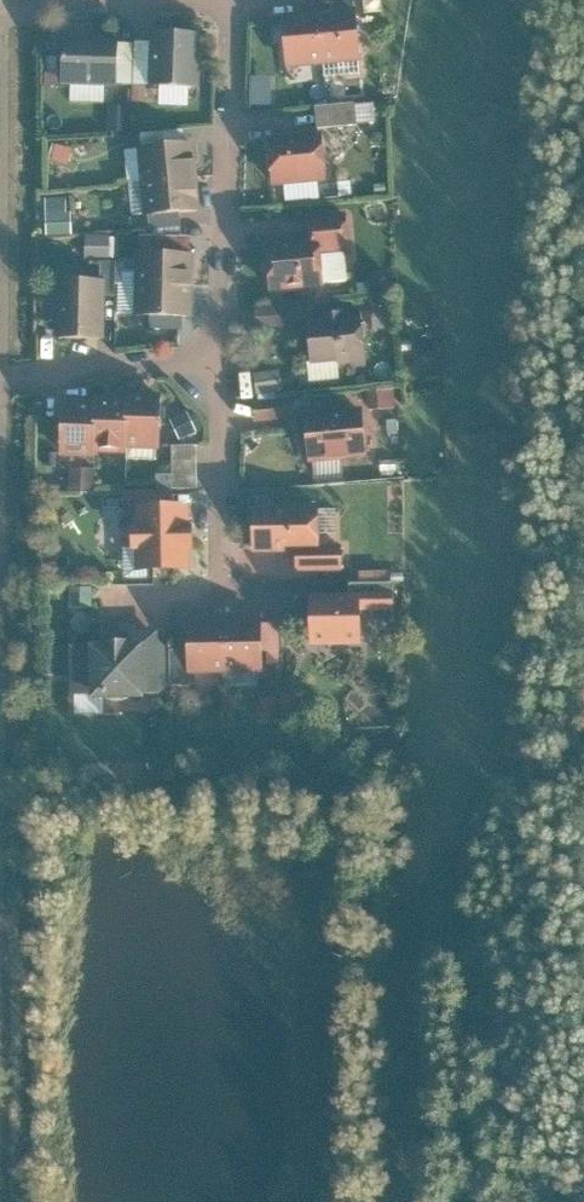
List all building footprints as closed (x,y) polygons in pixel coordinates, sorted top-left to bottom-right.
[(354,15),(319,18),(322,63),(358,60),(354,15)] [(319,18),(282,21),(285,66),(322,63),(319,18)] [(145,83),(197,86),(199,31),(148,28),(145,83)] [(58,82),(114,84),(116,34),(60,32),(58,82)] [(306,82),(308,102),(325,100),(323,80),(306,82)] [(283,107),(282,90),(256,91),(257,109),(283,107)] [(371,101),(353,103),(352,100),(313,104),(315,127),(355,123),(355,121),(373,120),(371,101)] [(105,104),(104,130),(126,131),(127,105),(105,104)] [(324,179),(319,129),(264,135),(269,185),(324,179)] [(49,159),(66,164),(71,148),(54,143),(49,159)] [(190,181),(188,147),(140,150),(143,184),(190,181)] [(193,215),(190,181),(143,184),(145,218),(193,215)] [(44,197),(44,234),(69,234),(69,211),(64,211),(64,197),(44,197)] [(317,241),(318,251),(348,248),(344,210),(304,214),(306,235),(306,241),(317,241)] [(87,233),(88,256),(116,256),(116,233),(87,233)] [(322,285),(318,251),(317,241),(306,241),(306,235),(262,239),(267,290),(322,285)] [(187,288),(187,256),(134,255),(134,287),(187,288)] [(112,295),(113,260),(98,260),(97,278),(53,278),(52,337),(102,338),(102,294),(112,295)] [(186,320),(187,288),(134,287),(133,319),(186,320)] [(368,297),(370,316),(389,314),(387,295),(368,297)] [(297,302),(253,306),(255,328),(299,324),(297,302)] [(304,319),(308,363),(335,360),(336,368),(364,366),(358,307),(341,309),(341,310),(318,312),(318,318),(304,319)] [(252,373),(255,393),(281,389),(278,369),(252,373)] [(160,434),(161,377),(123,376),(124,384),(121,434),(160,434)] [(124,384),(89,382),(89,388),(85,441),(120,443),(121,434),(124,384)] [(89,388),(55,385),(51,447),(85,449),(85,441),(89,388)] [(365,390),(367,410),(394,407),(393,388),(365,390)] [(251,401),(253,422),(293,417),(293,408),(299,408),(298,397),(291,398),(291,397),(251,401)] [(301,411),(306,462),(365,456),(360,406),(301,411)] [(172,423),(180,439),(196,431),(188,415),(172,423)] [(67,467),(66,492),(92,493),(93,468),(67,467)] [(153,474),(154,488),(170,488),(170,473),(153,474)] [(188,570),(187,549),(190,549),(190,523),(187,523),(187,508),(187,503),(170,503),(170,489),(120,490),(120,509),(131,509),(131,524),(126,524),(126,550),(132,550),(132,571),(188,570)] [(105,509),(118,509),(118,493),(105,493),(105,509)] [(78,506),(93,506),(93,494),(78,494),(78,506)] [(292,551),(318,551),(316,503),(283,504),(283,505),(249,506),(249,552),(292,551)] [(341,550),(318,551),(292,551),(293,572),(341,571),(341,550)] [(357,571),(357,582),(386,582),(386,570),(357,571)] [(347,582),(347,593),(358,593),(358,611),(391,610),(391,582),(386,582),(357,582),(347,582)] [(358,645),(358,611),(358,593),(347,593),(306,594),(307,645),(358,645)] [(221,621),(222,674),(261,673),(261,652),(260,625),(260,620),(221,621)] [(222,674),(221,621),(185,622),(186,649),(186,675),(222,674)] [(278,625),(260,625),(261,652),(267,652),(267,665),(280,664),(278,625)] [(67,695),(84,694),(84,699),(139,698),(139,694),(156,694),(155,630),(113,631),(113,640),(100,640),(100,643),(84,643),(84,644),(66,645),(67,695)] [(186,675),(186,649),(168,649),(168,686),(187,686),(186,675)] [(279,694),(279,719),(295,720),(295,694),(279,694)] [(258,697),(258,719),(277,720),(277,697),(258,697)]
